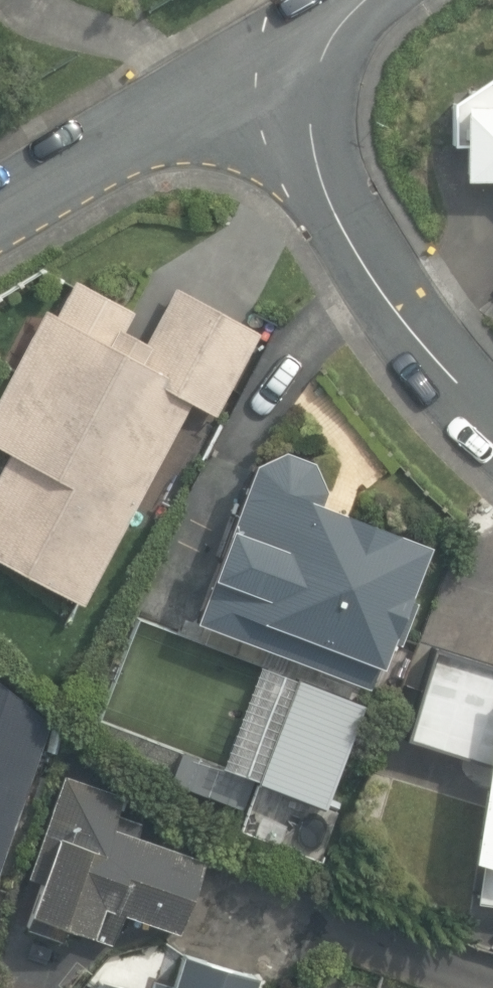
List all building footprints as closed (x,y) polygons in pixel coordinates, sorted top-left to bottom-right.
[(467,107),(465,179),(492,180),(492,108),(467,107)] [(87,604),(135,514),(194,402),(219,415),(263,333),(179,287),(150,342),(129,330),(138,313),(78,281),(60,315),(52,310),(0,408),(0,448),(14,455),(0,481),(0,557),(87,604)] [(193,612),(363,678),(382,629),(396,635),(411,594),(401,591),(422,537),(322,498),(329,481),(309,453),(279,441),(249,457),(193,612)] [(435,641),(408,737),(489,759),(492,745),(492,657),(435,641)] [(51,723),(0,681),(0,872),(51,723)] [(489,759),(464,861),(492,870),(492,745),(489,759)] [(21,915),(113,946),(125,911),(179,930),(203,860),(140,837),(145,823),(119,814),(125,796),(69,776),(21,915)] [(259,977),(186,955),(177,987),(255,987),(259,977)] [(101,979),(99,987),(132,987),(101,979)]
